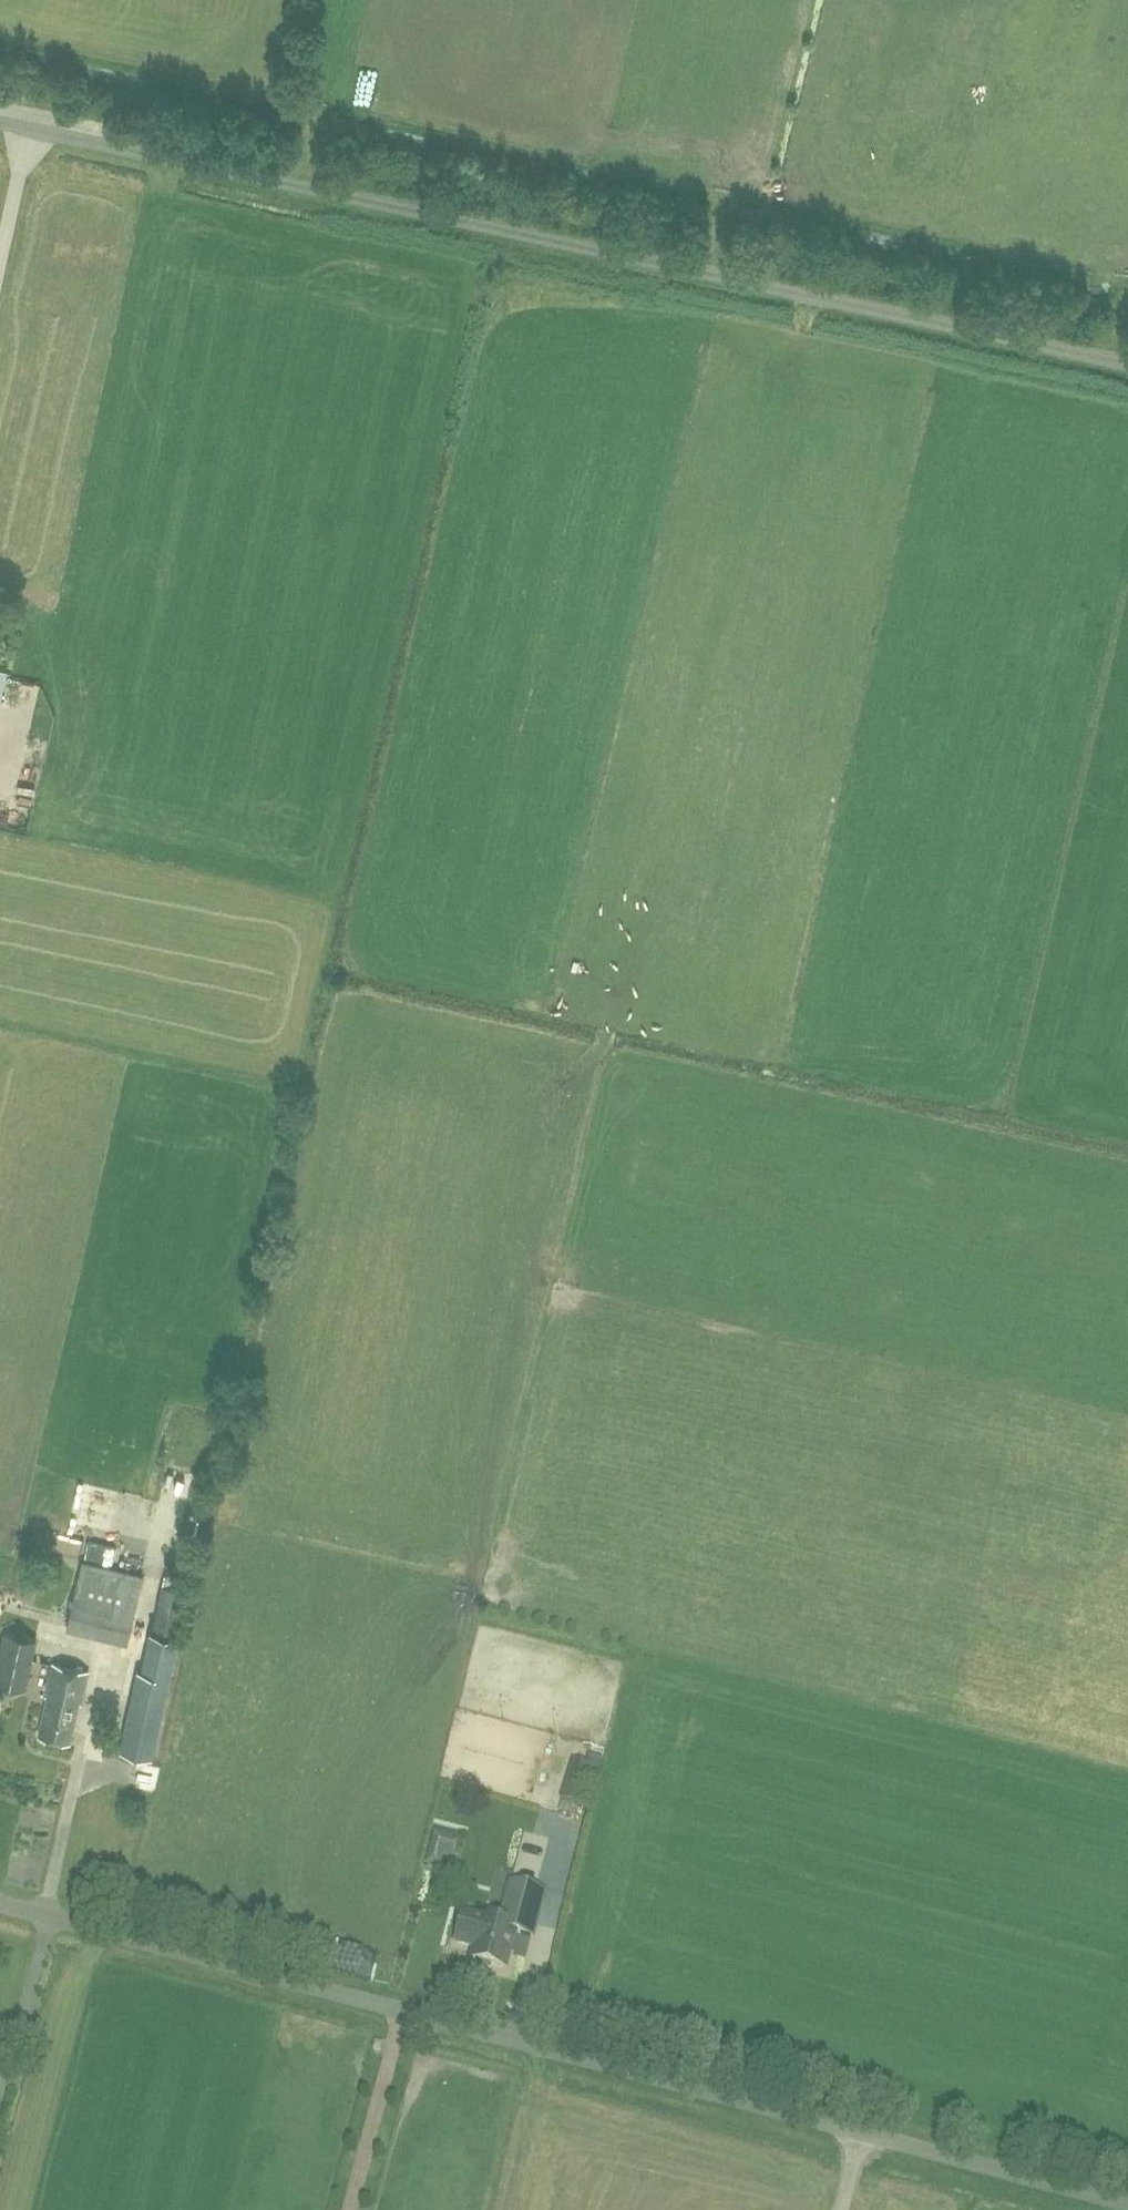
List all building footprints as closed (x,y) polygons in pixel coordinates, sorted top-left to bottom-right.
[(37,706),(44,686),(26,679),(19,700),(37,706)] [(66,1627),(127,1641),(143,1572),(82,1558),(66,1627)] [(175,1635),(183,1591),(161,1587),(153,1631),(175,1635)] [(2,1633),(0,1644),(0,1686),(26,1693),(37,1641),(2,1633)] [(120,1752),(150,1759),(175,1640),(149,1635),(141,1674),(136,1673),(120,1752)] [(80,1705),(88,1673),(52,1664),(44,1697),(46,1697),(37,1737),(69,1744),(78,1705),(80,1705)] [(581,1805),(594,1766),(572,1760),(560,1798),(563,1799),(559,1811),(577,1816),(580,1805),(581,1805)] [(508,1881),(498,1921),(463,1912),(456,1941),(475,1946),(472,1959),(477,1960),(478,1965),(488,1968),(492,1964),(501,1967),(511,1930),(532,1935),(544,1891),(508,1881)]
